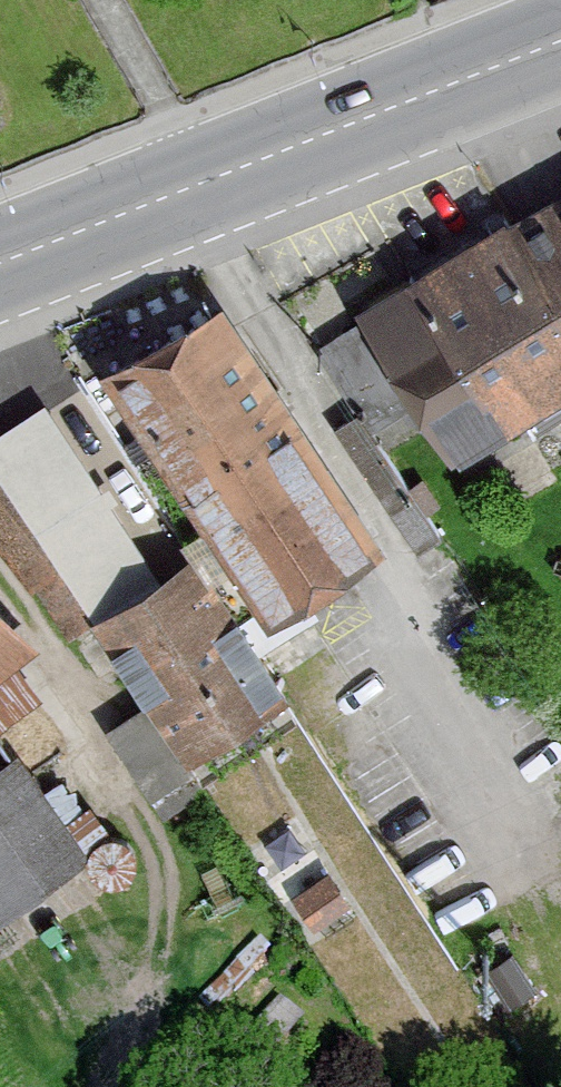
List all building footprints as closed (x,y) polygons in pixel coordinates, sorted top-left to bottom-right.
[(497,239),(560,352),(560,202),(497,239)] [(490,228),(345,310),(435,466),(560,394),(560,352),(497,239),(490,228)] [(367,556),(219,327),(100,395),(255,631),(367,556)] [(406,429),(351,339),(320,357),(359,420),(338,432),(416,559),(440,545),(425,520),(440,511),(426,487),(413,495),(382,444),(406,429)] [(181,560),(149,581),(37,409),(0,433),(0,565),(56,652),(81,637),(129,711),(96,732),(146,809),(189,782),(179,765),(274,704),(181,560)] [(0,625),(0,675),(25,655),(0,625)] [(13,766),(0,774),(0,918),(78,869),(13,766)] [(339,913),(321,885),(283,910),(300,937),(339,913)]
